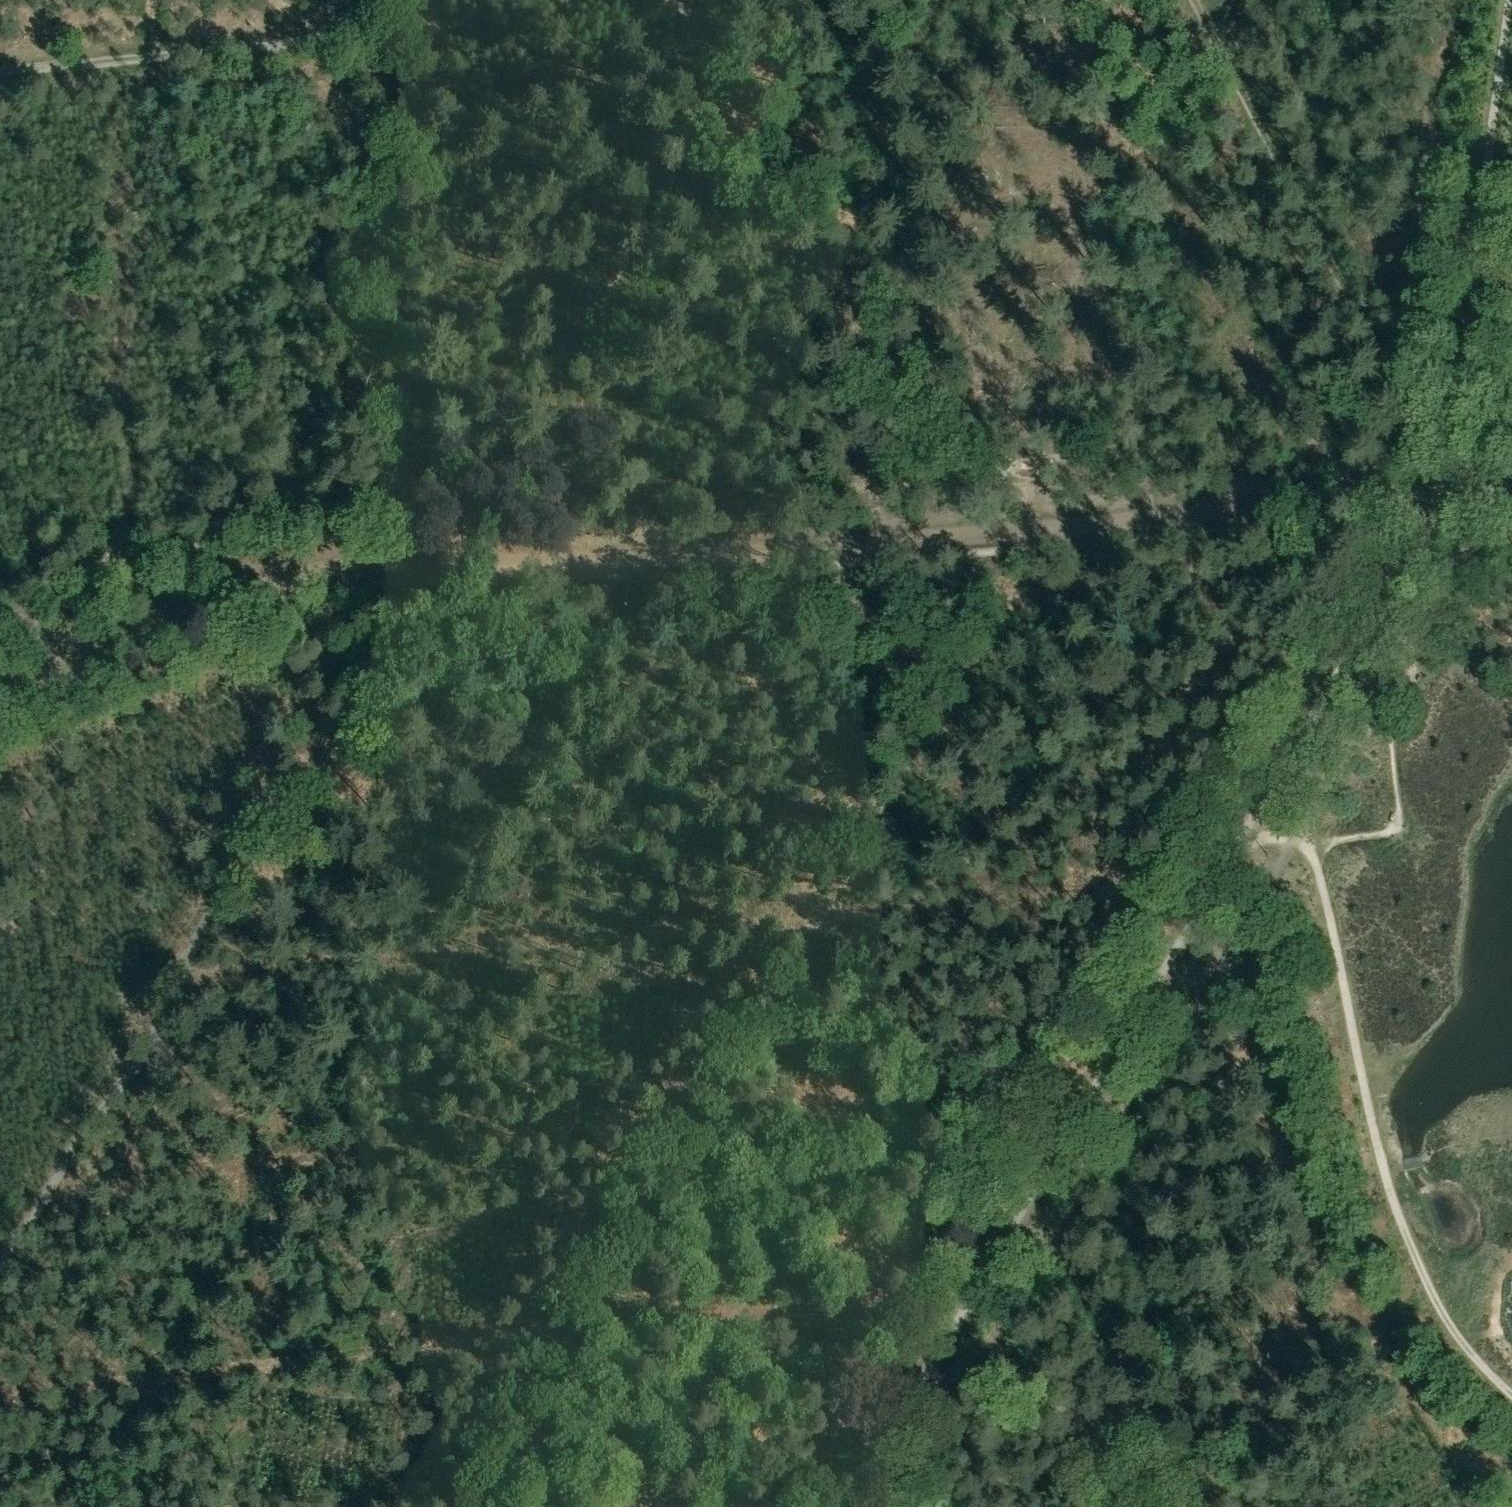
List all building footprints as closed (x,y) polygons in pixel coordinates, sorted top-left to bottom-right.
[(1405,1170),(1406,1183),(1422,1181),(1420,1169),(1405,1170)]
